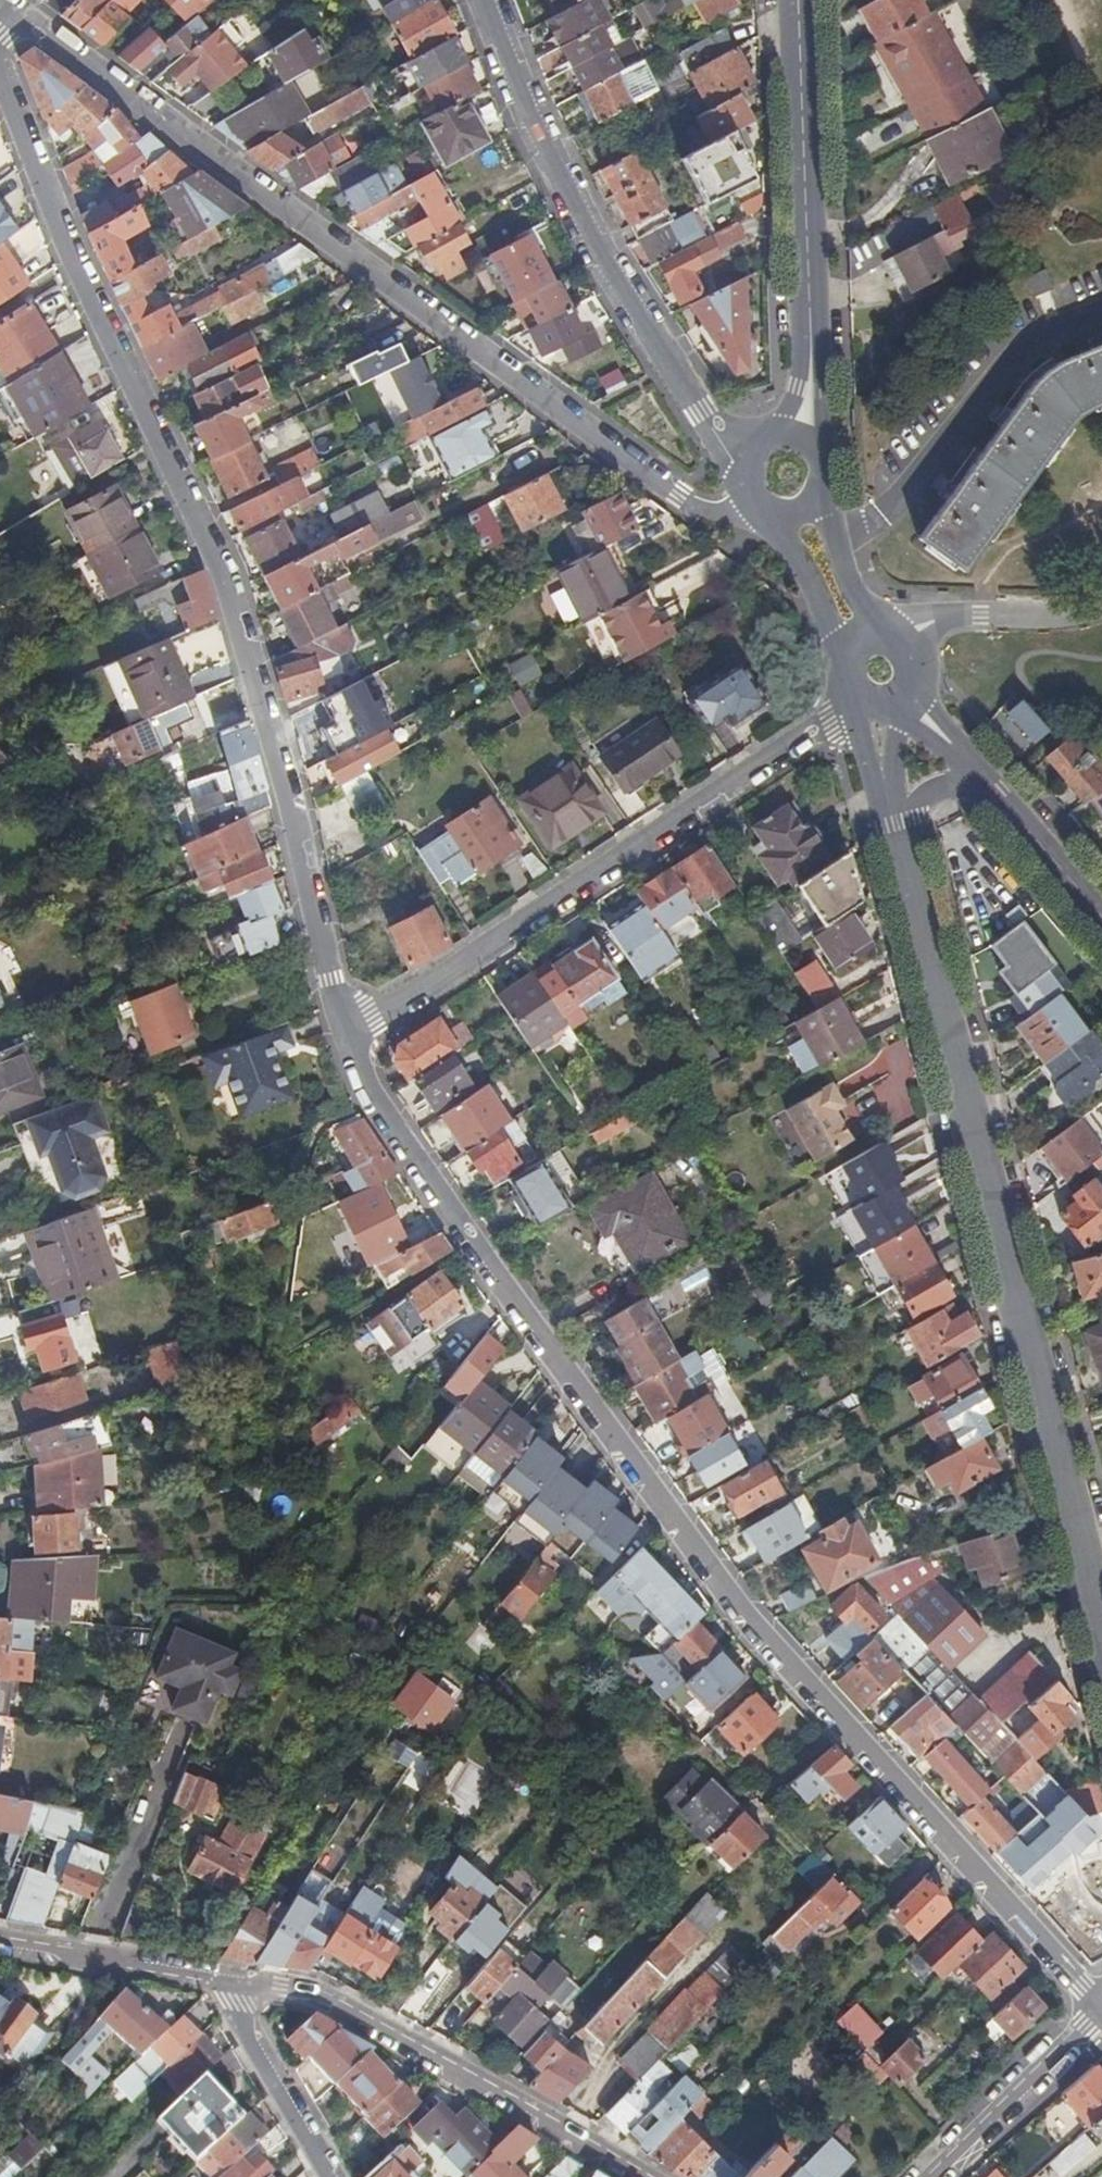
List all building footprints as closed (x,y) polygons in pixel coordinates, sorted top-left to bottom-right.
[(75,0),(43,0),(42,2),(61,15),(75,0)] [(61,15),(71,24),(80,32),(82,30),(111,0),(75,0),(61,15)] [(82,30),(97,41),(104,46),(129,19),(123,14),(127,10),(137,0),(111,0),(82,30)] [(191,20),(193,19),(207,6),(214,0),(168,0),(191,20)] [(383,5),(393,21),(428,0),(379,0),(383,5)] [(389,24),(411,59),(452,36),(455,34),(434,0),(428,0),(393,21),(389,24)] [(545,19),(558,42),(590,25),(592,28),(608,19),(604,11),(610,8),(606,0),(580,0),(558,12),(545,19)] [(558,12),(580,0),(552,0),(558,12)] [(632,5),(643,26),(691,1),(693,0),(642,0),(632,5)] [(703,23),(738,3),(737,0),(693,0),(691,1),(703,23)] [(918,1),(918,0),(873,0),(859,7),(877,40),(925,14),(918,1)] [(222,25),(230,18),(226,12),(217,19),(222,25)] [(877,40),(872,43),(901,94),(907,106),(964,78),(956,64),(928,12),(925,14),(877,40)] [(326,31),(331,27),(327,21),(323,15),(318,18),(326,31)] [(222,25),(207,37),(200,42),(199,42),(175,62),(166,70),(190,97),(193,100),(212,83),(213,81),(216,78),(209,70),(210,69),(207,59),(224,47),(222,44),(241,30),(233,18),(232,17),(230,18),(222,25)] [(149,30),(119,57),(138,71),(144,76),(167,57),(175,62),(199,42),(200,42),(207,37),(193,19),(191,20),(186,25),(187,26),(164,45),(149,30)] [(619,40),(608,19),(592,28),(560,45),(571,66),(619,40)] [(328,59),(308,25),(270,51),(288,82),(289,82),(328,59)] [(585,92),(597,122),(626,106),(629,104),(637,99),(668,82),(670,81),(688,71),(733,46),(722,27),(677,51),(682,60),(647,79),(645,72),(638,58),(583,88),(585,92)] [(411,59),(403,63),(418,89),(424,86),(463,64),(467,62),(452,36),(411,59)] [(638,58),(639,58),(627,36),(619,40),(571,66),(583,88),(638,58)] [(895,97),(901,94),(872,43),(867,46),(895,97)] [(688,71),(709,108),(737,93),(749,86),(738,66),(743,63),(734,46),(733,46),(688,71)] [(44,120),(46,118),(83,85),(33,48),(20,59),(30,85),(44,120)] [(463,98),(477,90),(463,64),(424,86),(438,111),(463,98)] [(964,78),(907,106),(925,138),(927,137),(981,110),(964,78)] [(371,81),(313,112),(303,118),(312,134),(370,103),(369,102),(379,96),(371,81)] [(299,99),(289,82),(288,82),(220,122),(215,125),(214,125),(247,149),(278,132),(303,118),(313,112),(304,96),(299,99)] [(675,96),(668,82),(637,99),(644,112),(656,105),(657,106),(675,96)] [(70,146),(82,136),(115,109),(97,95),(83,85),(46,118),(59,134),(72,123),(77,131),(66,141),(70,146)] [(230,104),(219,86),(194,103),(189,105),(187,107),(200,116),(204,119),(207,116),(230,104)] [(589,126),(597,122),(585,92),(583,88),(574,93),(589,126)] [(415,102),(410,93),(403,97),(391,104),(395,112),(415,102)] [(696,115),(711,142),(731,131),(743,124),(750,120),(737,93),(709,108),(696,115)] [(432,115),(420,122),(431,143),(475,119),(463,98),(438,111),(432,115)] [(69,185),(81,177),(100,164),(138,139),(116,109),(115,109),(82,136),(92,150),(79,160),(62,168),(69,185)] [(1004,153),(981,110),(927,137),(949,181),(1004,153)] [(487,140),(475,119),(431,143),(443,164),(487,140)] [(731,131),(739,148),(751,143),(743,124),(731,131)] [(752,178),(739,148),(731,131),(711,142),(680,159),(704,203),(752,178)] [(100,164),(117,187),(140,172),(148,186),(154,197),(160,193),(193,174),(161,144),(148,132),(138,139),(100,164)] [(317,143),(326,137),(324,133),(306,143),(300,140),(296,145),(278,132),(247,149),(245,150),(258,159),(272,169),(283,162),(317,143)] [(283,162),(299,189),(301,188),(356,157),(349,147),(327,160),(317,143),(283,162)] [(386,167),(375,146),(356,157),(301,188),(320,203),(341,191),(386,167)] [(599,169),(635,239),(638,238),(671,220),(634,150),(599,169)] [(673,163),(678,160),(674,151),(669,154),(673,163)] [(406,159),(417,179),(430,172),(419,152),(406,159)] [(396,162),(386,167),(398,189),(408,184),(396,162)] [(341,191),(352,214),(398,189),(386,167),(341,191)] [(436,168),(434,170),(430,172),(417,179),(409,183),(426,216),(415,222),(402,229),(398,231),(375,245),(383,250),(394,258),(416,245),(456,223),(465,218),(455,199),(449,202),(440,187),(445,184),(436,168)] [(193,174),(160,193),(187,239),(203,230),(248,205),(217,183),(199,170),(193,174)] [(1001,217),(1026,178),(1019,173),(984,191),(1001,217)] [(69,185),(71,192),(85,188),(81,177),(69,185)] [(880,261),(881,263),(889,279),(891,279),(900,275),(908,291),(909,292),(946,273),(944,269),(961,261),(951,241),(973,230),(983,243),(994,228),(1001,217),(984,191),(979,181),(962,189),(901,221),(879,233),(892,255),(880,261)] [(398,231),(402,229),(399,224),(401,223),(412,216),(415,222),(426,216),(409,183),(408,184),(398,189),(352,214),(361,230),(357,231),(375,245),(398,231)] [(132,193),(125,195),(133,209),(137,207),(154,197),(148,186),(133,194),(132,193)] [(741,204),(747,215),(764,207),(763,192),(741,204)] [(133,209),(125,195),(109,205),(107,202),(81,218),(88,236),(133,209)] [(17,229),(0,205),(0,241),(1,241),(17,229)] [(707,236),(715,232),(700,205),(690,210),(704,237),(707,236)] [(146,225),(137,207),(133,209),(88,236),(98,257),(109,282),(133,268),(120,240),(146,225)] [(671,220),(638,238),(652,265),(690,245),(694,243),(703,238),(704,237),(690,210),(671,220)] [(402,229),(415,222),(412,216),(401,223),(399,224),(402,229)] [(690,245),(691,248),(659,265),(679,303),(690,298),(701,292),(690,271),(718,256),(716,252),(746,236),(737,220),(715,232),(707,236),(704,237),(703,238),(694,243),(690,245)] [(447,280),(464,271),(452,249),(466,242),(456,223),(416,245),(427,264),(431,262),(437,273),(441,271),(447,280)] [(187,239),(182,241),(189,254),(210,242),(203,230),(187,239)] [(940,230),(928,236),(934,250),(947,244),(940,230)] [(499,271),(538,250),(529,233),(490,254),(499,271)] [(849,280),(881,263),(880,261),(892,255),(879,233),(851,247),(846,250),(847,280),(849,280)] [(29,282),(1,241),(0,241),(0,301),(29,282)] [(167,257),(164,251),(133,268),(109,282),(125,314),(140,347),(185,324),(190,321),(222,305),(255,288),(317,257),(299,243),(271,259),(271,261),(219,289),(221,292),(181,312),(178,307),(171,310),(168,305),(150,313),(140,295),(147,290),(151,282),(168,273),(161,260),(167,257)] [(499,271),(515,301),(524,296),(550,283),(554,281),(538,250),(499,271)] [(899,296),(908,291),(900,275),(891,279),(899,296)] [(743,277),(690,303),(734,372),(748,368),(743,277)] [(520,313),(490,329),(505,340),(505,339),(527,328),(528,328),(539,322),(568,307),(569,307),(556,280),(554,281),(550,283),(524,296),(515,301),(514,302),(520,313)] [(265,306),(255,288),(222,305),(231,323),(265,306)] [(44,326),(30,302),(0,321),(0,354),(44,326)] [(584,334),(569,307),(568,307),(539,322),(528,328),(542,355),(563,345),(582,335),(584,334)] [(206,354),(190,321),(185,324),(201,357),(206,354)] [(185,366),(201,357),(185,324),(140,347),(156,381),(185,366)] [(59,350),(48,333),(47,329),(44,326),(0,354),(0,387),(59,350)] [(590,351),(571,361),(601,347),(592,330),(584,334),(582,335),(590,351)] [(563,345),(571,361),(590,351),(582,335),(563,345)] [(1096,349),(1101,346),(1101,339),(1093,342),(1096,349)] [(238,348),(234,340),(206,354),(201,357),(185,366),(198,391),(234,373),(225,358),(230,356),(229,352),(238,348)] [(964,574),(1076,422),(1101,411),(1101,346),(1096,349),(1046,369),(1014,413),(1003,428),(960,485),(948,501),(919,540),(964,574)] [(14,414),(75,379),(59,350),(0,387),(0,391),(14,414)] [(308,410),(373,378),(363,357),(298,388),(308,410)] [(266,389),(253,364),(234,373),(198,391),(192,394),(204,419),(254,394),(266,389)] [(617,368),(596,377),(603,394),(624,385),(617,368)] [(30,439),(89,404),(75,379),(14,414),(30,439)] [(420,414),(430,433),(485,404),(486,404),(476,386),(420,414)] [(204,419),(192,425),(209,459),(210,459),(248,440),(248,439),(240,423),(244,421),(241,415),(261,406),(254,394),(204,419)] [(493,421),(485,404),(430,433),(453,479),(496,456),(482,427),(493,421)] [(997,423),(1003,428),(1014,413),(1007,408),(997,423)] [(80,485),(124,457),(102,419),(56,444),(80,485)] [(267,477),(248,440),(210,459),(229,496),(267,477)] [(298,475),(320,464),(312,448),(273,468),(280,484),(298,475)] [(562,511),(543,474),(503,494),(523,531),(562,511)] [(280,484),(230,509),(241,531),(294,504),(308,496),(298,475),(280,484)] [(942,496),(948,501),(960,485),(953,481),(942,496)] [(122,509),(127,507),(116,486),(66,511),(87,553),(90,551),(132,530),(122,509)] [(308,496),(294,504),(299,513),(332,497),(326,487),(308,496)] [(377,491),(329,516),(340,537),(389,512),(377,491)] [(581,510),(585,518),(600,546),(636,527),(617,491),(581,510)] [(389,512),(340,537),(301,558),(301,557),(263,576),(279,608),(317,589),(306,567),(326,557),(329,563),(420,516),(412,500),(389,512)] [(507,540),(487,502),(464,514),(484,552),(507,540)] [(137,527),(127,507),(122,509),(132,530),(137,527)] [(600,546),(585,518),(573,525),(584,546),(568,555),(571,561),(600,546)] [(263,576),(301,557),(282,519),(244,538),(263,576)] [(132,530),(90,551),(100,569),(97,571),(110,595),(160,569),(137,527),(132,530)] [(398,548),(419,538),(413,528),(393,539),(398,548)] [(601,548),(616,577),(623,574),(609,545),(601,548)] [(626,598),(616,577),(601,548),(600,546),(571,561),(558,567),(584,620),(597,613),(626,598)] [(279,608),(280,610),(298,647),(336,628),(327,611),(375,587),(364,566),(349,574),(317,590),(317,589),(279,608)] [(181,577),(134,599),(140,611),(173,596),(184,621),(178,624),(181,631),(217,616),(209,592),(202,569),(182,577),(181,577)] [(653,615),(639,591),(626,598),(597,613),(611,637),(653,615)] [(660,626),(653,615),(611,637),(617,649),(660,626)] [(282,691),(285,700),(319,689),(322,688),(320,679),(337,674),(340,667),(337,656),(350,650),(353,641),(343,624),(336,628),(298,647),(273,660),(275,667),(282,691)] [(168,707),(193,695),(172,648),(167,650),(163,639),(124,656),(128,667),(122,670),(144,717),(145,717),(168,707)] [(516,687),(539,676),(528,654),(505,665),(516,687)] [(130,724),(144,717),(122,670),(128,667),(124,656),(104,665),(130,724)] [(740,664),(688,698),(707,728),(725,716),(729,722),(745,712),(749,717),(765,707),(761,702),(764,700),(740,664)] [(1012,694),(1001,701),(1029,734),(1041,724),(1035,716),(1044,709),(1012,694)] [(200,709),(193,695),(168,707),(174,720),(200,709)] [(303,718),(324,758),(361,739),(339,698),(303,718)] [(88,742),(91,749),(115,738),(126,762),(159,748),(145,717),(144,717),(130,724),(88,742)] [(246,719),(220,730),(230,767),(238,796),(266,786),(258,757),(247,719),(246,719)] [(602,756),(624,790),(665,762),(664,759),(677,751),(656,720),(602,756)] [(361,739),(324,758),(338,786),(398,753),(385,726),(361,739)] [(1085,801),(1091,797),(1101,789),(1101,748),(1093,756),(1073,733),(1047,756),(1085,801)] [(9,759),(0,750),(0,767),(9,759)] [(324,758),(319,761),(332,789),(338,786),(324,758)] [(520,799),(551,845),(601,811),(571,766),(520,799)] [(220,790),(221,789),(234,792),(227,768),(212,772),(215,781),(217,780),(220,790)] [(225,800),(221,789),(220,790),(193,801),(203,833),(244,815),(271,804),(270,802),(266,786),(238,796),(225,800)] [(1091,797),(1101,813),(1101,789),(1091,797)] [(490,798),(449,826),(478,871),(491,863),(495,869),(524,850),(490,798)] [(801,826),(806,823),(808,822),(793,799),(786,804),(801,826)] [(811,825),(806,823),(801,826),(786,804),(752,827),(767,849),(757,856),(776,884),(785,878),(791,887),(796,884),(831,861),(819,844),(821,840),(811,825)] [(194,838),(187,840),(200,875),(220,867),(259,850),(244,815),(203,833),(194,838)] [(733,882),(707,844),(672,868),(693,900),(709,889),(715,894),(733,882)] [(220,867),(230,896),(237,893),(272,879),(260,850),(259,850),(220,867)] [(846,908),(859,899),(846,850),(831,861),(796,884),(822,924),(846,908)] [(672,868),(635,893),(642,902),(673,948),(688,937),(680,924),(700,910),(693,900),(672,868)] [(237,922),(250,952),(278,941),(271,912),(272,910),(283,905),(272,879),(237,893),(248,917),(237,922)] [(234,906),(230,896),(210,904),(214,915),(234,906)] [(801,939),(774,898),(753,912),(780,953),(801,939)] [(606,926),(641,978),(677,954),(673,948),(642,902),(606,926)] [(437,954),(450,945),(432,905),(429,906),(429,908),(415,915),(414,914),(389,927),(409,970),(437,954)] [(810,932),(811,933),(835,968),(870,944),(846,908),(822,924),(810,932)] [(1004,997),(1022,1020),(1055,994),(1070,983),(1021,920),(989,944),(1004,963),(998,968),(1014,990),(1004,997)] [(582,998),(616,977),(590,938),(555,961),(552,962),(549,959),(532,971),(533,973),(532,973),(563,1020),(564,1019),(570,1027),(586,1017),(577,1002),(582,998)] [(812,960),(793,973),(816,1007),(836,996),(812,960)] [(563,1020),(532,973),(497,996),(510,1015),(528,1044),(563,1020)] [(616,977),(582,998),(589,1007),(622,986),(616,977)] [(173,982),(124,1001),(129,1015),(138,1012),(151,1049),(192,1034),(173,982)] [(1085,1031),(1055,994),(1022,1020),(1014,1026),(1043,1064),(1085,1031)] [(816,1007),(793,1020),(819,1066),(862,1042),(836,996),(816,1007)] [(285,1022),(287,1022),(281,1005),(255,1015),(261,1031),(285,1022)] [(458,1049),(445,1029),(438,1018),(398,1045),(395,1058),(410,1081),(414,1079),(452,1054),(458,1049)] [(201,1054),(210,1079),(218,1083),(226,1080),(232,1098),(237,1096),(243,1113),(290,1096),(273,1052),(293,1044),(285,1022),(261,1031),(203,1053),(201,1054)] [(454,1023),(445,1029),(458,1049),(467,1043),(454,1023)] [(1043,1064),(1056,1081),(1054,1091),(1066,1107),(1091,1089),(1092,1080),(1097,1076),(1101,1077),(1101,1043),(1090,1027),(1085,1031),(1043,1064)] [(645,1045),(650,1042),(651,1037),(648,1032),(642,1030),(638,1033),(636,1038),(639,1043),(645,1045)] [(0,1050),(0,1110),(41,1094),(21,1042),(0,1050)] [(702,1070),(687,1048),(681,1052),(696,1073),(702,1070)] [(452,1054),(414,1079),(433,1108),(471,1083),(452,1054)] [(814,1158),(869,1126),(840,1073),(785,1104),(814,1158)] [(447,1128),(462,1151),(465,1149),(508,1120),(484,1084),(442,1113),(450,1126),(447,1128)] [(92,1093),(26,1118),(39,1153),(47,1150),(52,1165),(50,1165),(59,1191),(71,1196),(94,1188),(99,1176),(85,1136),(96,1132),(90,1116),(101,1112),(94,1093),(92,1093)] [(624,1113),(591,1131),(597,1142),(641,1118),(635,1107),(624,1113)] [(1087,1111),(1077,1119),(1101,1152),(1101,1131),(1087,1111)] [(334,1125),(337,1130),(364,1118),(360,1113),(334,1125)] [(364,1118),(337,1130),(336,1131),(356,1165),(386,1152),(377,1139),(364,1118)] [(508,1120),(465,1149),(478,1168),(481,1166),(493,1185),(508,1178),(539,1160),(512,1118),(508,1120)] [(1101,1153),(1101,1152),(1077,1119),(1041,1146),(1066,1180),(1101,1153)] [(561,1148),(542,1158),(567,1207),(592,1193),(586,1183),(576,1176),(561,1148)] [(386,1152),(356,1165),(334,1174),(338,1183),(349,1177),(357,1191),(378,1181),(399,1171),(395,1166),(386,1152)] [(839,1180),(864,1223),(912,1194),(889,1152),(839,1180)] [(1071,1193),(1076,1200),(1071,1205),(1059,1213),(1083,1245),(1101,1230),(1101,1154),(1101,1153),(1066,1180),(1064,1182),(1071,1193)] [(539,1160),(508,1178),(533,1226),(567,1207),(542,1158),(539,1160)] [(649,1176),(585,1211),(604,1244),(667,1208),(649,1176)] [(351,1223),(372,1264),(379,1261),(410,1246),(378,1181),(357,1191),(302,1216),(295,1283),(315,1274),(318,1238),(351,1223)] [(1065,1198),(1071,1205),(1076,1200),(1071,1193),(1065,1198)] [(269,1200),(220,1218),(228,1239),(276,1220),(269,1200)] [(108,1202),(42,1225),(66,1295),(133,1273),(108,1202)] [(683,1237),(667,1208),(604,1244),(620,1273),(683,1237)] [(871,1281),(868,1283),(875,1294),(878,1293),(931,1262),(909,1224),(856,1255),(871,1281)] [(440,1232),(410,1246),(379,1261),(393,1285),(413,1273),(452,1250),(447,1241),(440,1232)] [(1070,1260),(1082,1297),(1101,1290),(1101,1249),(1088,1254),(1070,1260)] [(949,1294),(931,1262),(878,1293),(887,1308),(897,1303),(902,1300),(905,1305),(912,1316),(949,1294)] [(428,1327),(430,1329),(463,1305),(439,1271),(406,1295),(407,1297),(390,1309),(389,1307),(366,1324),(390,1358),(413,1341),(411,1339),(428,1327)] [(629,1362),(625,1365),(635,1382),(677,1358),(642,1297),(604,1319),(629,1362)] [(57,1298),(19,1311),(30,1347),(37,1345),(44,1368),(75,1359),(57,1298)] [(949,1303),(904,1329),(925,1366),(978,1336),(969,1320),(961,1324),(957,1317),(949,1303)] [(964,1313),(957,1317),(961,1324),(969,1320),(964,1313)] [(1101,1347),(1101,1326),(1093,1331),(1101,1347)] [(502,1350),(484,1335),(456,1371),(473,1385),(476,1382),(502,1350)] [(191,1380),(177,1341),(147,1350),(160,1390),(191,1380)] [(657,1421),(695,1398),(713,1388),(691,1350),(677,1358),(635,1382),(611,1397),(620,1410),(643,1397),(657,1421)] [(959,1355),(921,1377),(939,1408),(977,1387),(959,1355)] [(88,1400),(79,1372),(21,1390),(30,1419),(88,1400)] [(476,1382),(473,1385),(440,1426),(473,1452),(506,1410),(509,1407),(476,1382)] [(939,1408),(937,1409),(960,1447),(976,1438),(987,1431),(980,1420),(992,1414),(977,1387),(939,1408)] [(677,1434),(672,1437),(684,1456),(686,1455),(725,1432),(726,1431),(705,1395),(668,1418),(677,1434)] [(860,1404),(847,1411),(864,1441),(876,1434),(860,1404)] [(305,1437),(310,1433),(318,1444),(353,1417),(344,1405),(309,1432),(306,1427),(301,1431),(305,1437)] [(536,1434),(506,1410),(473,1452),(503,1476),(508,1471),(536,1434)] [(63,1423),(25,1436),(34,1466),(35,1465),(96,1450),(111,1446),(100,1411),(63,1423)] [(424,1445),(407,1432),(396,1447),(411,1461),(423,1447),(424,1445)] [(704,1486),(742,1463),(725,1432),(686,1455),(704,1486)] [(574,1463),(536,1434),(508,1471),(546,1501),(574,1463)] [(976,1438),(960,1447),(924,1468),(934,1486),(946,1479),(954,1493),(995,1469),(986,1454),(976,1438)] [(41,1492),(36,1492),(37,1508),(101,1498),(96,1450),(35,1465),(41,1492)] [(763,1504),(781,1494),(762,1461),(721,1484),(738,1514),(761,1500),(763,1504)] [(784,1505),(745,1527),(763,1561),(803,1538),(818,1529),(820,1528),(801,1495),(784,1505)] [(102,1506),(101,1498),(37,1508),(38,1512),(102,1506)] [(36,1551),(79,1548),(76,1513),(33,1516),(36,1551)] [(854,1523),(844,1529),(837,1518),(820,1528),(818,1529),(823,1538),(802,1550),(825,1588),(876,1560),(854,1523)] [(982,1583),(1021,1570),(1007,1527),(935,1551),(942,1558),(962,1552),(966,1563),(974,1560),(982,1583)] [(555,1547),(550,1542),(480,1629),(489,1636),(510,1610),(519,1617),(554,1573),(550,1570),(554,1565),(546,1558),(555,1547)] [(642,1548),(597,1591),(596,1591),(620,1616),(623,1613),(627,1611),(631,1611),(634,1611),(636,1611),(639,1613),(646,1607),(659,1621),(644,1637),(647,1640),(659,1653),(672,1641),(694,1621),(704,1611),(710,1606),(697,1588),(689,1595),(673,1580),(642,1548)] [(902,1561),(863,1577),(898,1615),(917,1635),(948,1668),(983,1634),(930,1577),(948,1565),(942,1558),(935,1551),(913,1558),(902,1561)] [(99,1556),(16,1560),(12,1619),(50,1621),(71,1623),(73,1599),(96,1601),(99,1556)] [(807,1581),(779,1595),(787,1614),(791,1612),(816,1600),(807,1581)] [(837,1589),(816,1600),(791,1612),(807,1629),(830,1607),(844,1622),(852,1615),(867,1630),(883,1615),(855,1584),(843,1595),(837,1589)] [(917,1635),(898,1615),(872,1638),(892,1658),(917,1635)] [(382,1624),(366,1617),(362,1627),(378,1634),(382,1624)] [(0,1618),(0,1650),(34,1653),(38,1653),(39,1643),(11,1641),(12,1631),(50,1634),(50,1621),(12,1619),(0,1618)] [(694,1621),(672,1641),(699,1669),(720,1649),(694,1621)] [(644,1637),(635,1628),(613,1652),(620,1658),(633,1645),(638,1650),(647,1640),(644,1637)] [(234,1653),(175,1629),(156,1678),(181,1688),(172,1711),(205,1725),(215,1701),(209,1698),(213,1688),(231,1695),(241,1670),(229,1666),(234,1653)] [(892,1658),(901,1669),(925,1694),(955,1726),(968,1739),(1018,1793),(1043,1771),(1032,1758),(999,1723),(977,1700),(948,1668),(917,1635),(892,1658)] [(838,1682),(861,1707),(901,1669),(892,1658),(872,1638),(855,1653),(861,1660),(838,1682)] [(708,1709),(744,1676),(720,1649),(699,1669),(684,1683),(708,1709)] [(0,1650),(0,1679),(12,1681),(31,1684),(34,1653),(0,1650)] [(1055,1680),(1029,1652),(977,1700),(999,1723),(1026,1699),(1030,1703),(1055,1680)] [(418,1675),(396,1704),(431,1730),(453,1701),(418,1675)] [(7,1717),(12,1681),(0,1679),(0,1716),(7,1717)] [(1026,1699),(999,1723),(1032,1758),(1056,1735),(1053,1731),(1070,1715),(1062,1707),(1072,1699),(1055,1680),(1030,1703),(1026,1699)] [(776,1719),(752,1693),(717,1726),(742,1753),(776,1719)] [(925,1694),(889,1727),(918,1759),(923,1755),(955,1726),(925,1694)] [(111,1716),(108,1727),(113,1729),(117,1730),(121,1720),(111,1716)] [(923,1755),(954,1789),(966,1803),(970,1807),(980,1798),(988,1790),(954,1751),(968,1739),(955,1726),(923,1755)] [(834,1747),(810,1767),(828,1786),(840,1798),(853,1785),(841,1772),(849,1764),(834,1747)] [(818,1789),(821,1793),(828,1786),(810,1767),(809,1766),(789,1784),(806,1801),(818,1789)] [(707,1836),(703,1840),(708,1845),(710,1843),(740,1812),(710,1781),(706,1785),(691,1770),(661,1800),(676,1815),(681,1810),(707,1836)] [(1043,1771),(1018,1793),(1037,1814),(1042,1819),(1053,1808),(1052,1806),(1065,1794),(1063,1791),(1043,1771)] [(226,1789),(186,1772),(174,1803),(213,1819),(226,1789)] [(1063,1791),(1065,1794),(1085,1815),(1096,1812),(1101,1810),(1101,1793),(1098,1776),(1063,1791)] [(966,1803),(954,1789),(948,1793),(961,1807),(966,1803)] [(9,1830),(3,1859),(15,1862),(21,1844),(25,1833),(33,1801),(0,1794),(0,1828),(9,1830)] [(1037,1814),(1018,1830),(995,1851),(1028,1888),(1046,1872),(1044,1870),(1069,1848),(1074,1853),(1099,1830),(1096,1812),(1085,1815),(1065,1794),(1052,1806),(1053,1808),(1042,1819),(1037,1814)] [(878,1796),(857,1816),(883,1844),(894,1834),(904,1824),(878,1796)] [(970,1807),(962,1814),(995,1851),(1018,1830),(1013,1826),(1008,1830),(980,1798),(970,1807)] [(25,1833),(21,1844),(15,1862),(12,1868),(23,1870),(4,1922),(42,1928),(55,1894),(74,1842),(86,1812),(33,1801),(25,1834),(25,1833)] [(195,1861),(189,1871),(234,1894),(252,1861),(251,1860),(269,1827),(258,1822),(261,1816),(253,1811),(250,1817),(239,1811),(220,1843),(208,1837),(202,1846),(198,1844),(189,1858),(195,1861)] [(754,1826),(740,1812),(710,1843),(734,1867),(758,1844),(747,1833),(754,1826)] [(857,1816),(846,1825),(886,1864),(895,1856),(883,1844),(857,1816)] [(905,1846),(894,1834),(883,1844),(895,1856),(905,1846)] [(110,1857),(74,1842),(55,1894),(71,1899),(72,1895),(74,1891),(84,1894),(94,1898),(110,1857)] [(813,1854),(797,1869),(816,1890),(833,1873),(814,1854),(813,1854)] [(833,1873),(816,1890),(770,1935),(785,1950),(810,1925),(812,1926),(849,1890),(833,1873)] [(946,1905),(920,1879),(889,1909),(914,1936),(946,1905)] [(444,1922),(439,1928),(453,1940),(486,1902),(471,1889),(467,1893),(455,1883),(431,1911),(444,1922)] [(376,1892),(365,1885),(352,1905),(363,1912),(376,1892)] [(1078,1946),(1100,1926),(1063,1888),(1042,1907),(1078,1946)] [(84,1894),(74,1891),(72,1895),(82,1899),(84,1894)] [(264,1893),(256,1906),(224,1957),(256,1962),(288,1909),(264,1893)] [(602,2046),(725,1912),(706,1894),(705,1894),(669,1933),(578,2032),(586,2040),(591,2036),(602,2046)] [(297,1896),(288,1909),(256,1962),(282,1966),(319,1909),(297,1896)] [(497,1912),(486,1902),(453,1940),(467,1952),(472,1946),(484,1957),(523,1911),(508,1898),(497,1912)] [(322,1904),(319,1909),(282,1966),(309,1971),(324,1947),(346,1914),(348,1911),(322,1904)] [(152,1914),(134,1906),(120,1940),(141,1944),(152,1914)] [(352,1917),(346,1914),(324,1947),(351,1965),(353,1963),(379,1979),(400,1947),(375,1932),(369,1928),(361,1922),(364,1917),(355,1912),(352,1917)] [(956,1915),(918,1951),(942,1977),(957,1962),(981,1941),(956,1915)] [(988,1995),(988,2001),(997,2012),(1021,1989),(1009,1977),(1022,1966),(990,1932),(981,1941),(957,1962),(988,1995)] [(525,1956),(507,1940),(465,1988),(483,2003),(484,2002),(525,1956)] [(686,1990),(647,2029),(649,2030),(668,2049),(683,2033),(749,1965),(730,1947),(688,1991),(686,1990)] [(522,2045),(547,2018),(536,2009),(542,2002),(552,2001),(558,2006),(576,1986),(550,1962),(545,1968),(527,1952),(525,1956),(484,2002),(494,2011),(501,2003),(505,2007),(498,2015),(494,2020),(522,2045)] [(558,2006),(562,2011),(581,1990),(576,1986),(558,2006)] [(1024,1986),(1021,1989),(997,2012),(992,2016),(1004,2029),(1011,2036),(1042,2006),(1024,1986)] [(103,2017),(99,2020),(142,2058),(158,2043),(170,2032),(125,1992),(103,2017)] [(3,2059),(21,2072),(48,2036),(31,2023),(34,2018),(14,2003),(10,2009),(1,2003),(0,2003),(0,2056),(3,2059)] [(464,2003),(448,2021),(459,2030),(475,2012),(464,2003)] [(501,2003),(494,2011),(498,2015),(505,2007),(501,2003)] [(849,2009),(837,2021),(864,2051),(877,2039),(849,2009)] [(568,2018),(561,2012),(551,2022),(526,2049),(522,2054),(545,2067),(528,2086),(558,2102),(592,2066),(564,2049),(570,2042),(557,2029),(568,2018)] [(984,2024),(981,2027),(992,2040),(1004,2029),(992,2016),(984,2024)] [(314,2017),(287,2042),(305,2062),(309,2058),(339,2031),(314,2017)] [(526,2049),(551,2022),(547,2018),(522,2045),(526,2049)] [(142,2058),(135,2064),(155,2083),(162,2075),(200,2039),(181,2021),(170,2032),(158,2043),(142,2058)] [(89,2088),(85,2093),(91,2098),(109,2078),(88,2060),(109,2037),(95,2025),(68,2055),(62,2062),(61,2063),(89,2088)] [(880,2065),(898,2083),(935,2044),(918,2027),(880,2065)] [(668,2049),(649,2030),(618,2062),(637,2081),(656,2061),(668,2049)] [(374,2050),(339,2031),(309,2058),(335,2086),(369,2055),(374,2050)] [(200,2039),(177,2062),(162,2075),(169,2083),(168,2085),(182,2099),(204,2078),(224,2059),(203,2036),(200,2039)] [(864,2051),(853,2061),(878,2085),(887,2075),(877,2065),(864,2051)] [(369,2055),(335,2086),(365,2118),(399,2087),(398,2086),(369,2055)] [(637,2081),(606,2113),(615,2121),(612,2123),(624,2135),(626,2133),(677,2080),(656,2061),(637,2081)] [(1060,2094),(1089,2126),(1101,2114),(1101,2074),(1093,2064),(1060,2094)] [(681,2077),(677,2080),(626,2133),(624,2135),(639,2149),(643,2145),(649,2150),(681,2118),(680,2118),(689,2109),(703,2094),(706,2091),(697,2083),(692,2088),(681,2077)] [(204,2078),(182,2099),(157,2123),(168,2136),(195,2165),(208,2152),(243,2120),(216,2092),(204,2078)] [(418,2108),(399,2087),(365,2118),(360,2122),(371,2133),(375,2129),(385,2140),(393,2132),(418,2108)] [(714,2105),(703,2094),(689,2109),(699,2119),(714,2105)] [(433,2142),(466,2176),(469,2176),(470,2176),(499,2148),(464,2111),(454,2121),(440,2106),(414,2132),(428,2147),(433,2142)] [(1089,2126),(1048,2162),(1056,2172),(1064,2174),(1101,2141),(1101,2114),(1089,2126)] [(248,2115),(243,2120),(208,2152),(228,2173),(256,2146),(267,2136),(248,2115)] [(646,2154),(684,2176),(742,2176),(747,2172),(732,2157),(726,2163),(681,2118),(649,2150),(646,2154)] [(793,2176),(840,2176),(858,2158),(846,2147),(857,2135),(845,2123),(793,2176)] [(279,2126),(267,2136),(256,2146),(263,2154),(270,2152),(287,2141),(279,2126)] [(470,2176),(471,2176),(520,2176),(510,2167),(537,2140),(518,2129),(499,2148),(470,2176)] [(31,2135),(10,2157),(24,2170),(46,2148),(31,2135)] [(747,2172),(742,2176),(784,2176),(779,2172),(797,2152),(782,2138),(747,2172)] [(409,2149),(378,2176),(405,2176),(414,2170),(420,2176),(429,2169),(409,2149)] [(233,2176),(272,2176),(274,2175),(257,2156),(233,2176)] [(566,2157),(546,2176),(576,2176),(582,2167),(566,2157)]
